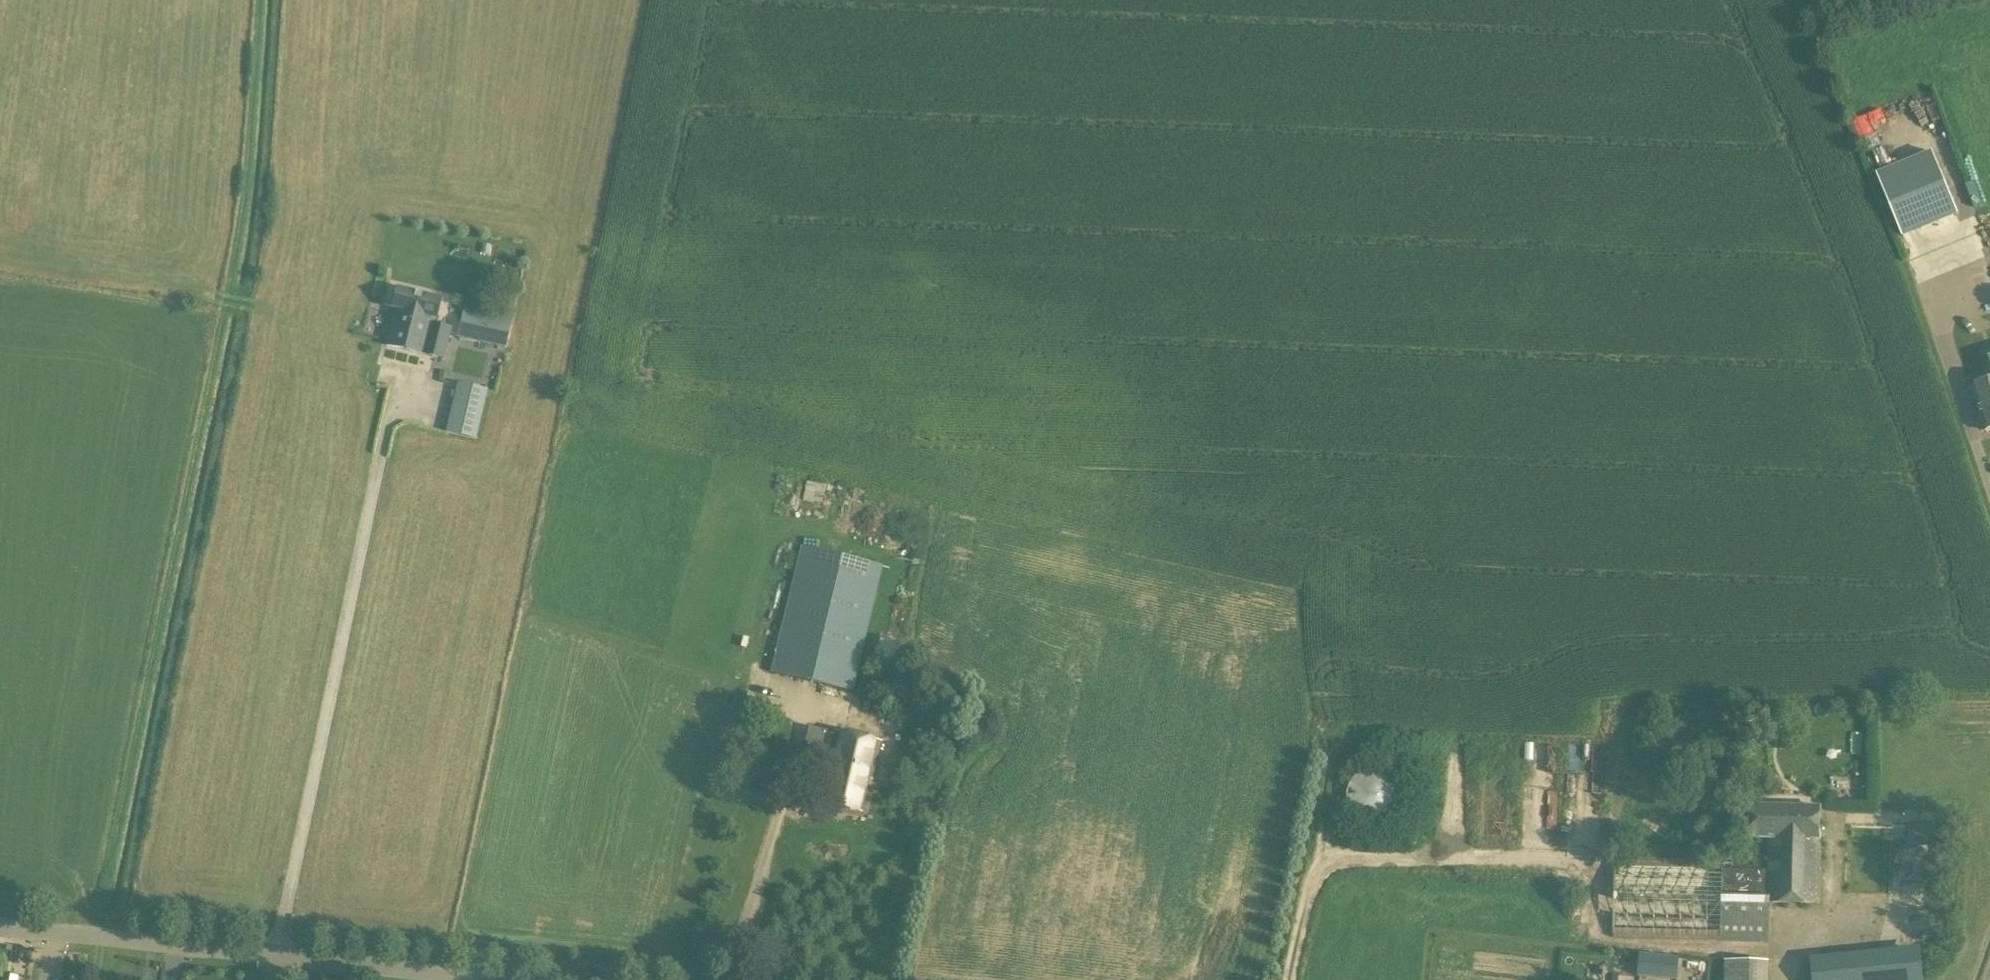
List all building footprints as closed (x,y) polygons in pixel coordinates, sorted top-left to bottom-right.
[(1904,238),(1958,216),(1931,151),(1877,173),(1904,238)] [(436,319),(441,300),(397,288),(392,307),(436,319)] [(512,316),(479,308),(465,305),(457,337),(505,348),(512,316)] [(431,321),(394,311),(385,346),(444,361),(452,328),(430,323),(431,321)] [(1982,353),(1989,379),(1972,384),(1985,431),(1989,430),(1989,351),(1982,353)] [(446,432),(476,439),(488,390),(458,383),(446,432)] [(883,566),(800,546),(770,672),(852,692),(883,566)] [(862,812),(879,743),(834,731),(826,763),(803,757),(800,772),(827,779),(821,802),(862,812)] [(1398,786),(1397,781),(1395,773),(1391,767),(1387,763),(1381,759),(1377,757),(1370,755),(1365,755),(1358,756),(1353,758),(1347,762),(1343,766),(1340,771),(1337,776),(1336,781),(1336,786),(1337,793),(1339,799),(1342,804),(1347,810),(1352,813),(1358,815),(1364,817),(1369,817),(1376,815),(1380,814),(1385,810),(1389,807),(1392,803),(1395,798),(1397,791),(1398,786)] [(1820,840),(1821,807),(1751,805),(1750,838),(1820,840)] [(1908,823),(1907,846),(1932,846),(1933,823),(1908,823)] [(1722,853),(1722,859),(1615,856),(1613,939),(1766,943),(1767,903),(1820,904),(1822,845),(1768,842),(1768,870),(1733,869),(1734,854),(1722,853)] [(1811,957),(1813,979),(1924,979),(1921,946),(1811,957)] [(1638,976),(1676,979),(1679,958),(1641,954),(1638,976)] [(1726,979),(1766,979),(1766,959),(1726,958),(1726,979)]
